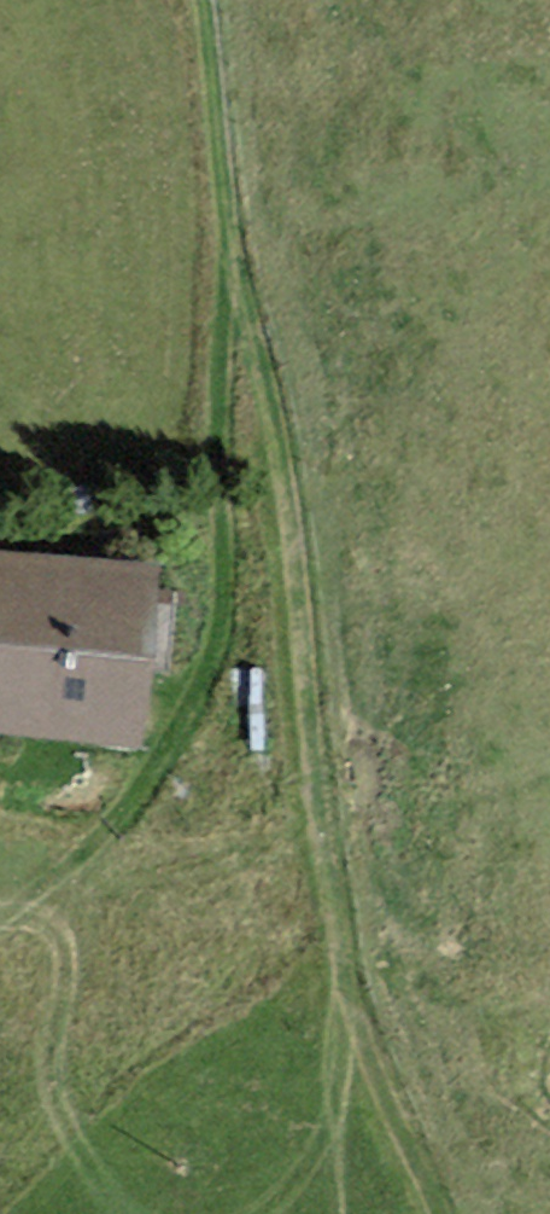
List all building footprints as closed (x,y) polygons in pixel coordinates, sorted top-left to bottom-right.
[(0,551),(0,735),(135,746),(149,563),(0,551)]
